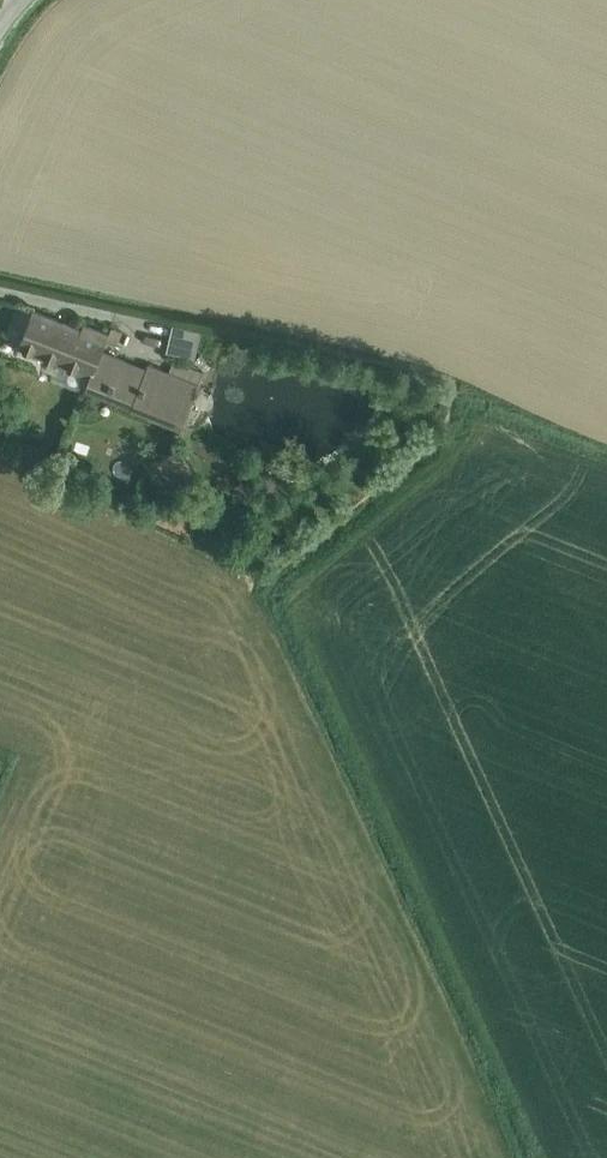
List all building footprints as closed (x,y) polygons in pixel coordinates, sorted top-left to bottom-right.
[(18,303),(4,337),(20,343),(19,347),(57,362),(51,377),(182,429),(204,373),(174,360),(168,376),(104,350),(110,333),(84,323),(82,329),(18,303)] [(171,331),(167,350),(196,357),(201,330),(173,323),(171,331)]
